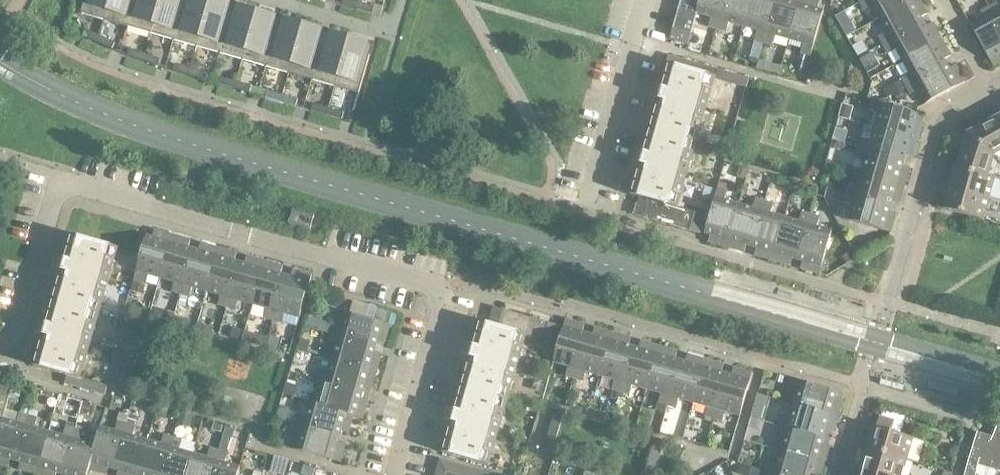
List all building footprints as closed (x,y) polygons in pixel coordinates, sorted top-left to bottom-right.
[(105,20),(110,0),(85,0),(81,13),(105,20)] [(105,20),(128,26),(135,0),(110,0),(105,20)] [(128,26),(151,33),(160,0),(135,0),(128,26)] [(151,33),(174,40),(185,0),(160,0),(151,33)] [(174,40),(197,46),(210,0),(185,0),(174,40)] [(197,46),(220,53),(234,5),(228,3),(228,1),(226,0),(210,0),(197,46)] [(342,5),(357,9),(359,3),(351,0),(343,0),(342,5)] [(679,7),(669,39),(688,44),(698,12),(697,12),(701,0),(681,0),(679,7)] [(697,12),(698,12),(711,16),(708,26),(717,29),(726,0),(701,0),(697,12)] [(717,29),(726,31),(729,21),(743,25),(751,0),(726,0),(717,29)] [(743,25),(758,29),(755,40),(764,42),(776,0),(751,0),(743,25)] [(764,42),(773,45),(776,35),(790,39),(801,0),(776,0),(764,42)] [(815,0),(801,0),(790,39),(804,43),(801,53),(811,56),(823,10),(818,9),(820,1),(815,0)] [(860,2),(864,11),(874,5),(881,18),(914,0),(864,0),(860,2)] [(920,0),(914,0),(881,18),(888,31),(878,36),(883,45),(923,23),(920,18),(928,14),(920,0)] [(989,6),(999,27),(999,8),(997,2),(989,6)] [(375,7),(359,3),(357,9),(373,14),(375,7)] [(240,7),(234,5),(220,53),(243,60),(257,12),(251,10),(252,8),(241,4),(240,7)] [(989,6),(981,11),(986,21),(973,28),(994,67),(999,63),(999,27),(989,6)] [(263,13),(257,12),(243,60),(266,66),(280,18),(274,16),(274,14),(263,11),(263,13)] [(286,20),(280,18),(266,66),(289,73),(303,25),(297,23),(298,21),(287,18),(286,20)] [(851,22),(843,27),(847,35),(856,30),(851,22)] [(925,27),(923,23),(883,45),(887,53),(897,48),(904,60),(942,39),(933,23),(925,27)] [(309,26),(303,25),(289,73),(312,79),(326,31),(320,30),(321,27),(309,24),(309,26)] [(87,30),(84,36),(98,43),(101,36),(87,30)] [(332,33),(326,31),(312,79),(335,86),(349,38),(344,37),(344,34),(333,31),(332,33)] [(115,43),(101,36),(98,43),(112,49),(115,43)] [(355,40),(349,38),(335,86),(359,93),(373,45),(366,43),(367,41),(355,37),(355,40)] [(951,56),(942,39),(904,60),(911,73),(901,79),(906,87),(946,65),(944,60),(951,56)] [(863,40),(854,45),(859,55),(868,50),(863,40)] [(130,49),(128,55),(143,61),(145,54),(130,49)] [(871,51),(860,57),(868,70),(878,64),(871,51)] [(801,53),(797,67),(806,70),(811,56),(801,53)] [(160,59),(145,54),(143,61),(158,66),(160,59)] [(678,59),(668,56),(666,64),(668,65),(676,67),(678,59)] [(689,62),(678,59),(676,67),(686,70),(689,62)] [(699,65),(689,62),(686,70),(696,73),(699,65)] [(175,64),(173,71),(189,75),(191,68),(175,64)] [(706,76),(696,73),(686,70),(676,67),(668,65),(661,87),(656,86),(656,87),(656,88),(653,98),(653,97),(653,99),(659,100),(662,90),(673,93),(669,107),(666,106),(665,108),(656,106),(649,130),(695,143),(696,142),(689,140),(692,131),(698,133),(711,88),(705,86),(707,78),(714,79),(706,76)] [(709,68),(699,65),(696,73),(706,76),(709,68)] [(949,69),(946,65),(906,87),(910,95),(920,90),(928,103),(965,82),(956,66),(949,69)] [(206,73),(191,68),(189,75),(204,80),(206,73)] [(719,71),(709,68),(706,76),(714,79),(716,79),(719,71)] [(729,74),(719,71),(716,79),(727,82),(729,74)] [(739,77),(729,74),(727,82),(737,85),(739,77)] [(221,77),(219,84),(235,89),(237,82),(221,77)] [(749,80),(739,77),(737,85),(747,88),(749,80)] [(252,86),(237,82),(235,89),(250,93),(252,86)] [(267,91),(265,98),(281,102),(283,95),(267,91)] [(298,99),(283,95),(281,102),(296,106),(298,99)] [(879,114),(875,128),(918,140),(923,122),(915,119),(916,113),(873,101),(870,111),(879,114)] [(314,104),(312,111),(327,115),(329,108),(314,104)] [(843,105),(840,117),(850,120),(854,108),(843,105)] [(344,113),(329,108),(327,115),(342,120),(344,113)] [(998,118),(968,134),(995,155),(999,152),(999,119),(999,117),(998,118)] [(918,140),(875,128),(871,142),(862,139),(859,148),(903,160),(904,155),(913,158),(918,140)] [(695,143),(649,130),(643,152),(638,150),(638,152),(635,162),(635,161),(634,163),(641,164),(643,154),(654,157),(650,171),(647,170),(647,172),(638,170),(631,195),(640,197),(672,207),(676,208),(677,207),(677,206),(671,204),(673,195),(680,197),(693,153),(686,151),(688,143),(695,144),(695,143)] [(836,130),(833,140),(844,143),(847,133),(836,130)] [(995,155),(968,134),(958,167),(989,176),(989,175),(995,155)] [(903,160),(859,148),(856,157),(866,159),(862,173),(905,186),(910,168),(901,166),(903,160)] [(989,198),(999,201),(999,178),(989,175),(989,176),(958,167),(954,166),(948,187),(989,198)] [(905,186),(862,173),(858,187),(848,185),(846,194),(889,206),(891,201),(899,204),(905,186)] [(706,186),(702,199),(713,202),(717,190),(706,186)] [(989,198),(948,187),(942,208),(983,219),(989,198)] [(718,188),(710,216),(705,232),(711,233),(708,242),(727,247),(738,205),(724,201),(727,191),(718,188)] [(889,206),(846,194),(843,203),(853,205),(848,220),(891,232),(897,214),(888,211),(889,206)] [(672,207),(640,197),(635,215),(667,224),(672,207)] [(752,210),(738,205),(727,247),(745,252),(747,244),(752,245),(765,201),(755,199),(752,210)] [(774,204),(765,201),(752,245),(757,246),(755,255),(773,260),(785,218),(771,214),(774,204)] [(676,208),(672,207),(667,224),(699,233),(704,215),(677,207),(676,208)] [(799,222),(785,218),(773,260),(791,265),(794,257),(798,258),(811,214),(802,212),(799,222)] [(292,228),(297,229),(314,234),(316,223),(317,220),(296,214),(292,228)] [(820,217),(811,214),(798,258),(803,260),(801,268),(820,273),(832,232),(816,228),(820,217)] [(173,235),(155,230),(152,238),(147,237),(134,280),(141,282),(144,283),(147,273),(161,277),(173,235)] [(119,248),(72,235),(65,259),(60,257),(60,258),(57,268),(56,269),(63,271),(66,260),(77,263),(73,277),(69,276),(69,279),(60,277),(53,300),(92,311),(94,301),(101,303),(114,259),(107,257),(110,248),(117,250),(117,249),(118,249),(119,248)] [(191,240),(173,235),(161,277),(175,281),(172,291),(181,294),(194,250),(189,249),(191,240)] [(199,252),(194,250),(181,294),(190,296),(193,286),(207,290),(219,248),(201,243),(199,252)] [(237,253),(219,248),(207,290),(222,294),(219,305),(227,307),(240,263),(235,262),(237,253)] [(853,251),(843,257),(847,263),(857,258),(853,251)] [(245,265),(240,263),(227,307),(236,310),(239,299),(254,303),(265,262),(247,256),(245,265)] [(283,267),(265,262),(254,303),(268,307),(265,318),(274,320),(286,277),(281,275),(283,267)] [(291,278),(286,277),(274,320),(283,323),(286,312),(301,316),(312,275),(294,270),(291,278)] [(134,280),(131,290),(138,292),(141,282),(134,280)] [(182,295),(180,304),(186,306),(189,297),(182,295)] [(92,311),(53,300),(46,323),(41,322),(41,323),(42,323),(39,333),(38,333),(38,334),(44,336),(47,325),(58,328),(54,342),(51,341),(50,344),(41,341),(34,366),(67,376),(77,379),(80,379),(80,378),(80,377),(74,375),(76,366),(83,368),(89,346),(96,323),(89,321),(92,311)] [(494,307),(489,324),(489,325),(521,334),(526,316),(494,307)] [(312,308),(307,326),(321,330),(327,312),(312,308)] [(163,309),(161,317),(173,320),(176,313),(163,309)] [(334,325),(331,334),(375,346),(376,341),(385,344),(390,325),(349,313),(345,328),(334,325)] [(559,326),(526,316),(521,334),(527,336),(554,344),(559,326)] [(584,325),(566,319),(554,361),(569,365),(566,376),(575,378),(587,335),(582,333),(584,325)] [(473,345),(468,343),(468,344),(469,345),(466,355),(465,355),(464,356),(471,358),(474,346),(485,350),(481,364),(478,363),(477,365),(468,363),(461,387),(501,398),(504,388),(510,390),(523,346),(516,343),(519,335),(527,337),(527,336),(521,334),(489,325),(489,324),(480,322),(473,345)] [(234,327),(231,337),(242,340),(245,330),(234,327)] [(592,336),(587,335),(575,378),(584,381),(587,370),(601,374),(613,333),(595,328),(592,336)] [(246,331),(243,340),(266,347),(269,338),(246,331)] [(631,338),(613,333),(601,374),(615,378),(612,389),(621,391),(634,348),(628,347),(631,338)] [(375,346),(331,334),(328,343),(339,346),(335,360),(377,372),(382,354),(373,352),(375,346)] [(271,336),(267,347),(277,350),(281,339),(271,336)] [(300,339),(297,349),(307,352),(310,342),(300,339)] [(639,350),(634,348),(621,391),(630,394),(633,384),(648,388),(659,346),(641,341),(639,350)] [(103,342),(101,348),(112,352),(114,345),(103,342)] [(140,349),(132,346),(129,356),(137,359),(140,349)] [(678,352),(659,346),(648,388),(662,392),(659,402),(668,405),(680,362),(675,360),(678,352)] [(546,355),(543,365),(549,367),(552,357),(546,355)] [(686,363),(680,362),(668,405),(677,408),(680,397),(694,401),(706,360),(688,355),(686,363)] [(137,359),(129,356),(126,366),(134,369),(137,359)] [(377,372),(335,360),(331,374),(320,371),(318,380),(361,392),(363,387),(371,390),(377,372)] [(723,365),(706,360),(694,401),(708,405),(705,416),(714,418),(726,375),(721,374),(723,365)] [(134,369),(126,366),(123,377),(132,379),(134,369)] [(731,377),(726,375),(714,418),(723,421),(726,411),(741,415),(753,374),(734,368),(731,377)] [(778,375),(776,381),(783,383),(785,377),(778,375)] [(77,379),(67,376),(65,383),(75,386),(77,379)] [(132,379),(123,377),(120,387),(129,389),(132,379)] [(800,391),(796,405),(838,417),(843,399),(834,396),(836,391),(792,378),(790,388),(800,391)] [(87,381),(80,379),(77,379),(75,386),(85,388),(87,381)] [(361,392),(318,380),(315,389),(326,392),(322,405),(354,415),(354,416),(363,419),(369,400),(360,397),(361,392)] [(535,380),(532,390),(542,393),(545,383),(535,380)] [(97,384),(87,381),(85,388),(95,391),(97,384)] [(2,419),(4,419),(13,387),(0,383),(0,418),(2,419)] [(287,383),(284,393),(294,396),(297,386),(287,383)] [(108,387),(97,384),(95,391),(105,394),(108,387)] [(501,398),(461,387),(455,410),(449,408),(449,409),(450,410),(447,419),(446,419),(446,420),(452,422),(455,411),(467,414),(463,429),(459,428),(458,430),(449,428),(442,453),(490,466),(490,465),(488,464),(489,463),(482,461),(485,453),(491,455),(504,410),(498,408),(501,398)] [(758,394),(751,418),(753,418),(762,421),(764,422),(771,398),(758,394)] [(84,401),(80,412),(89,415),(92,404),(84,401)] [(298,414),(295,423),(339,436),(340,431),(349,433),(354,416),(354,415),(322,405),(313,403),(309,418),(298,414)] [(159,405),(155,416),(165,420),(169,409),(159,405)] [(838,417),(796,405),(792,419),(781,416),(779,425),(823,438),(824,432),(833,435),(838,417)] [(280,406),(277,418),(286,421),(289,409),(280,406)] [(556,410),(553,420),(561,423),(564,413),(556,410)] [(181,412),(178,424),(189,427),(193,415),(181,412)] [(4,419),(2,419),(0,426),(0,464),(9,466),(11,458),(16,459),(29,415),(20,413),(17,423),(4,419)] [(38,418),(29,415),(16,459),(21,461),(19,469),(37,474),(49,433),(35,429),(38,418)] [(895,421),(880,417),(876,428),(872,426),(866,447),(907,460),(919,463),(925,442),(892,432),(895,421)] [(753,418),(750,428),(759,430),(762,421),(753,418)] [(561,423),(553,420),(550,430),(559,433),(561,423)] [(100,428),(95,446),(89,469),(106,474),(109,466),(114,467),(127,424),(118,421),(115,432),(100,428)] [(215,421),(212,429),(221,432),(224,424),(215,421)] [(339,436),(295,423),(293,433),(303,436),(299,451),(340,463),(346,444),(337,441),(339,436)] [(997,423),(993,436),(978,432),(965,474),(976,474),(979,465),(998,471),(999,463),(999,424),(997,423)] [(127,424),(114,467),(119,469),(118,474),(137,474),(147,441),(133,437),(136,426),(127,424)] [(823,438),(779,425),(776,434),(787,437),(783,451),(824,463),(830,445),(821,443),(823,438)] [(49,433),(37,474),(39,474),(56,474),(57,471),(63,472),(75,429),(66,426),(63,437),(49,433)] [(75,429),(63,472),(68,474),(67,474),(87,474),(89,469),(95,446),(81,442),(84,432),(75,429)] [(559,433),(550,430),(547,441),(556,443),(559,433)] [(147,441),(137,474),(162,474),(173,437),(164,435),(161,445),(147,441)] [(173,437),(162,474),(187,474),(193,455),(179,451),(182,440),(173,437)] [(664,441),(655,438),(652,448),(661,451),(664,441)] [(556,443),(547,441),(544,451),(553,453),(556,443)] [(866,447),(860,468),(883,474),(903,474),(907,460),(866,447)] [(193,455),(187,474),(212,474),(219,451),(210,448),(207,459),(193,455)] [(661,451),(652,448),(650,458),(658,461),(661,451)] [(219,451),(212,474),(238,474),(240,468),(225,464),(228,453),(219,451)] [(783,451),(779,465),(768,462),(766,471),(779,474),(821,474),(824,463),(783,451)] [(290,461),(274,456),(271,467),(286,471),(290,461)] [(658,461),(650,458),(647,469),(655,471),(658,461)] [(440,460),(436,474),(471,474),(473,469),(440,460)] [(738,473),(744,474),(763,474),(764,472),(740,464),(738,473)]
